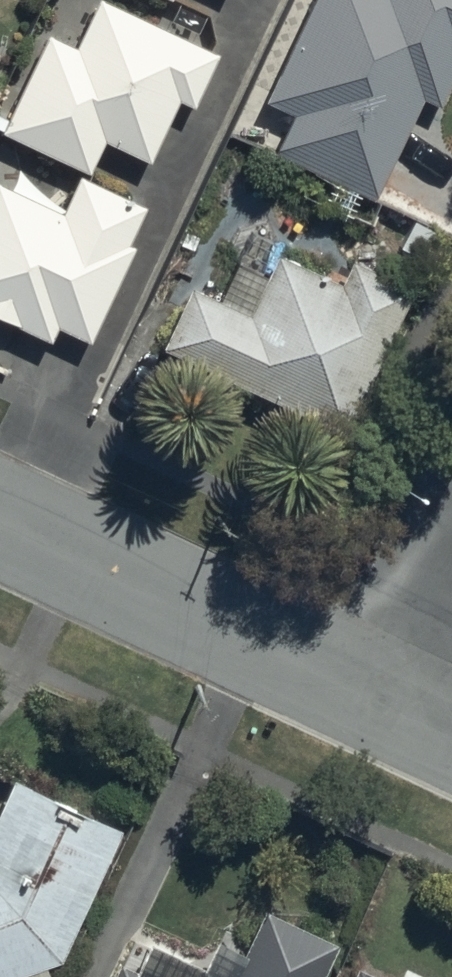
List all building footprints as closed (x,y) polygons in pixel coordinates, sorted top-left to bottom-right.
[(89,163),(104,131),(150,152),(179,90),(194,97),(219,42),(128,0),(94,0),(76,39),(47,25),(7,111),(0,107),(0,122),(89,163)] [(262,88),(293,103),(274,140),(373,190),(425,88),(436,94),(451,63),(451,0),(302,0),(262,88)] [(50,333),(58,317),(90,333),(138,237),(128,233),(146,197),(81,165),(62,203),(0,172),(0,308),(50,333)] [(413,277),(352,246),(338,275),(277,244),(266,267),(240,254),(222,289),(191,273),(161,334),(339,423),(413,277)] [(47,954),(61,948),(120,820),(12,769),(0,794),(0,972),(12,967),(15,976),(19,976),(51,965),(47,954)] [(334,933),(263,900),(245,939),(216,926),(204,954),(150,929),(135,960),(116,952),(105,976),(314,976),(334,933)]
